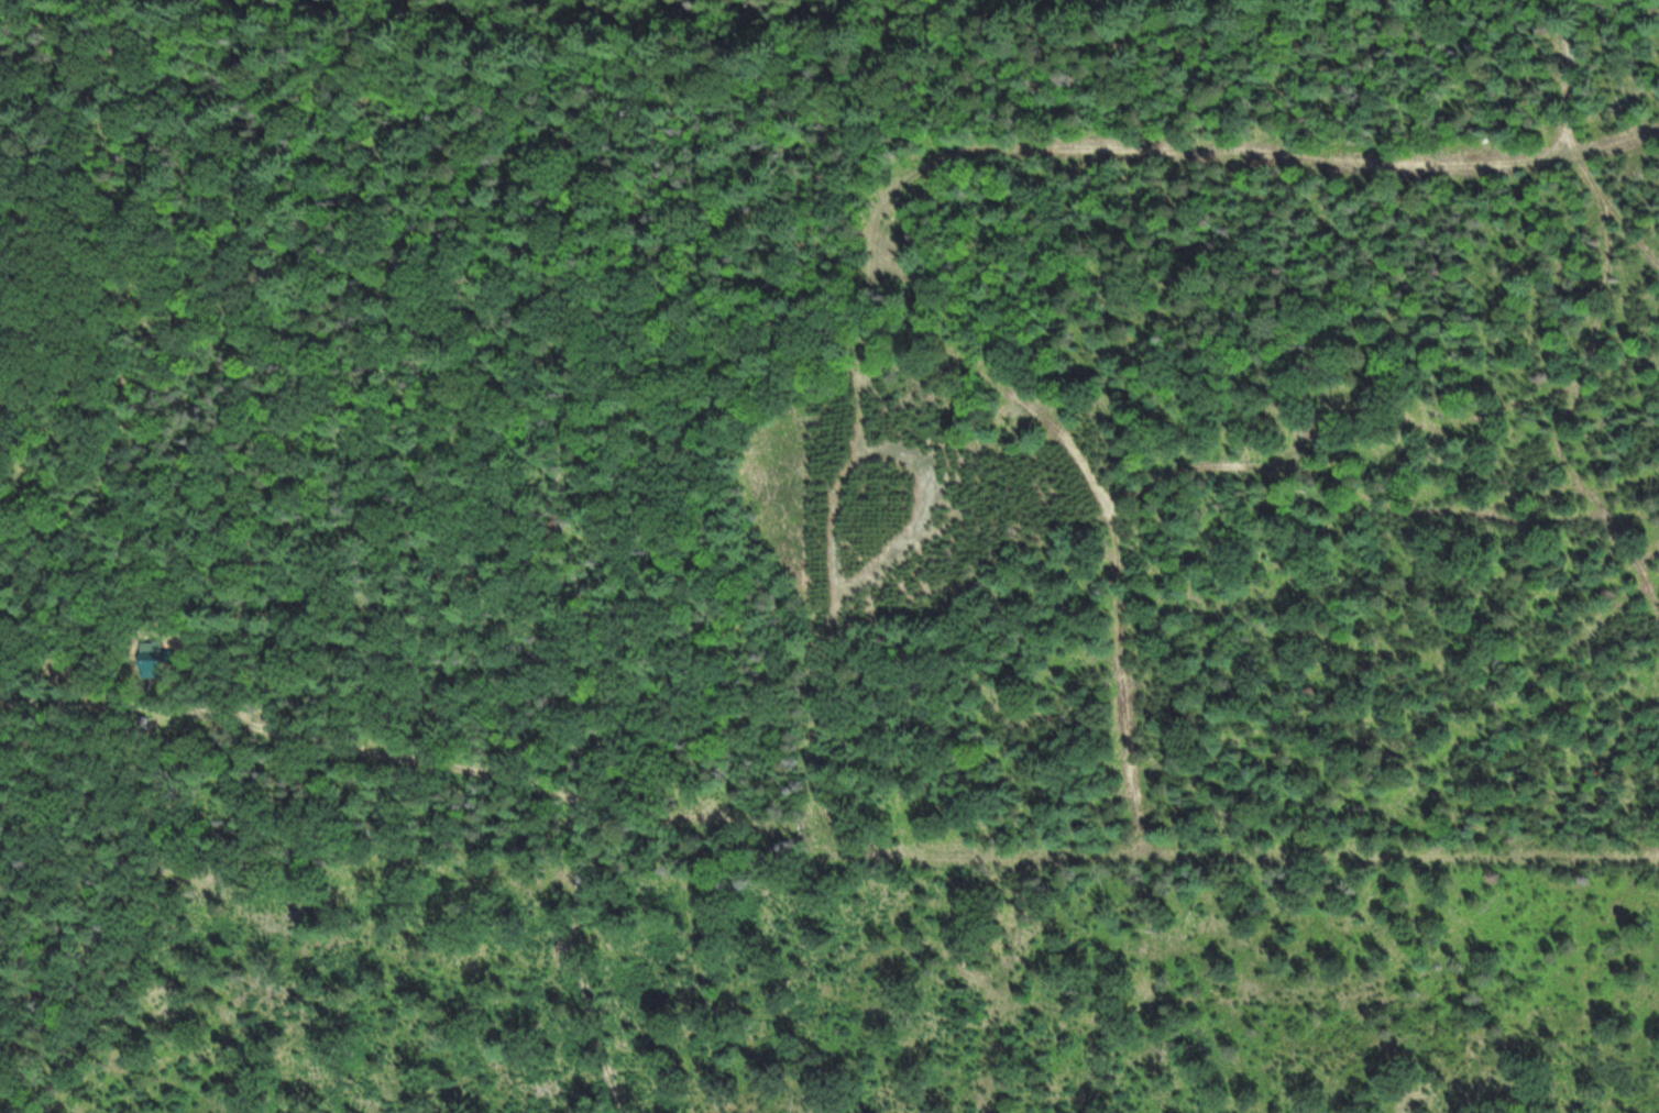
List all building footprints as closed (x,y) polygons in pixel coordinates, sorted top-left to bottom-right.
[(145,678),(167,678),(168,662),(178,662),(178,651),(168,650),(168,641),(145,641),(145,678)] [(147,740),(151,718),(132,714),(128,736),(147,740)]
